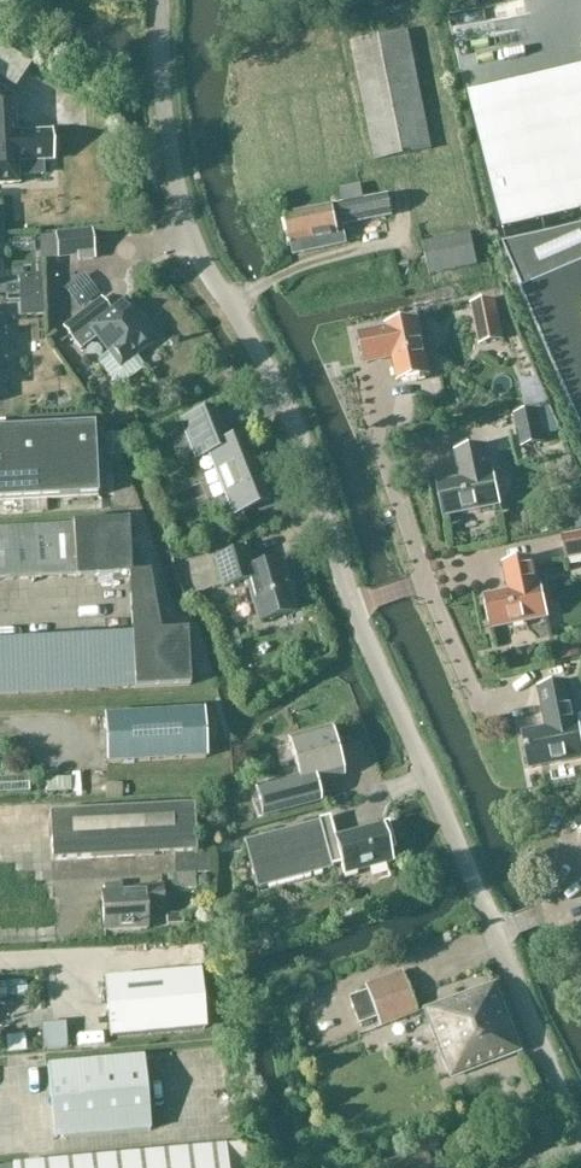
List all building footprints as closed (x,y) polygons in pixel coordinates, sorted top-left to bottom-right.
[(376,162),(432,151),(409,32),(352,44),(376,162)] [(30,62),(0,44),(0,74),(14,83),(30,62)] [(468,94),(500,240),(580,221),(580,68),(468,94)] [(18,185),(17,163),(51,162),(50,133),(16,134),(14,100),(0,91),(0,186),(18,185)] [(97,131),(57,132),(59,230),(99,229),(97,131)] [(292,246),(305,244),(307,254),(341,247),(338,228),(394,217),(390,197),(365,202),(362,186),(342,190),(345,206),(286,218),(292,246)] [(430,277),(478,267),(471,233),(423,244),(430,277)] [(90,234),(39,240),(41,260),(78,255),(79,263),(93,262),(90,234)] [(580,428),(580,269),(523,294),(580,428)] [(470,307),(479,347),(502,342),(494,302),(470,307)] [(63,330),(82,353),(99,340),(121,368),(155,341),(125,304),(101,323),(90,309),(63,330)] [(387,328),(359,334),(365,364),(393,359),(398,383),(430,376),(419,319),(386,326),(387,328)] [(235,496),(242,511),(268,500),(243,438),(227,444),(214,411),(181,425),(195,459),(217,450),(222,464),(216,467),(229,498),(235,496)] [(515,416),(522,449),(545,444),(539,411),(515,416)] [(96,499),(92,428),(0,433),(0,504),(96,499)] [(462,480),(438,485),(444,517),(501,506),(494,473),(492,474),(486,446),(456,452),(462,480)] [(133,578),(133,577),(131,523),(75,525),(75,527),(0,530),(0,583),(79,579),(79,580),(132,578),(133,578)] [(567,560),(580,557),(580,534),(563,538),(567,560)] [(248,550),(215,559),(223,587),(248,580),(260,622),(296,612),(282,560),(253,568),(248,550)] [(485,597),(492,630),(548,618),(542,586),(540,586),(534,558),(504,564),(509,592),(485,597)] [(134,635),(134,637),(0,643),(0,695),(137,689),(137,690),(193,688),(190,633),(161,634),(152,576),(133,577),(133,578),(132,578),(134,635)] [(530,769),(580,759),(580,731),(580,723),(577,723),(569,683),(539,688),(547,729),(523,734),(530,769)] [(111,765),(207,760),(205,711),(108,716),(111,765)] [(331,729),(290,740),(300,776),(258,788),(266,817),(322,802),(317,784),(344,776),(331,729)] [(52,862),(175,856),(176,875),(210,873),(209,854),(197,854),(194,806),(50,814),(52,862)] [(388,851),(392,850),(386,825),(325,841),(320,822),(244,842),(257,890),(333,870),(332,867),(341,864),(344,876),(391,863),(388,851)] [(147,910),(164,909),(163,886),(144,887),(144,891),(102,893),(104,932),(148,929),(147,910)] [(181,916),(164,917),(165,934),(182,933),(181,916)] [(109,1037),(206,1028),(201,971),(104,979),(109,1037)] [(367,987),(368,991),(350,998),(360,1025),(378,1018),(381,1027),(418,1013),(404,974),(367,987)] [(495,984),(480,990),(425,1010),(451,1078),(520,1052),(495,984)] [(38,1050),(63,1049),(62,1024),(37,1025),(38,1050)] [(47,1066),(54,1139),(150,1130),(144,1057),(47,1066)] [(13,1167),(248,1167),(246,1145),(177,1151),(177,1150),(80,1160),(13,1166),(13,1167)] [(385,1167),(426,1167),(421,1152),(384,1163),(385,1167)]
